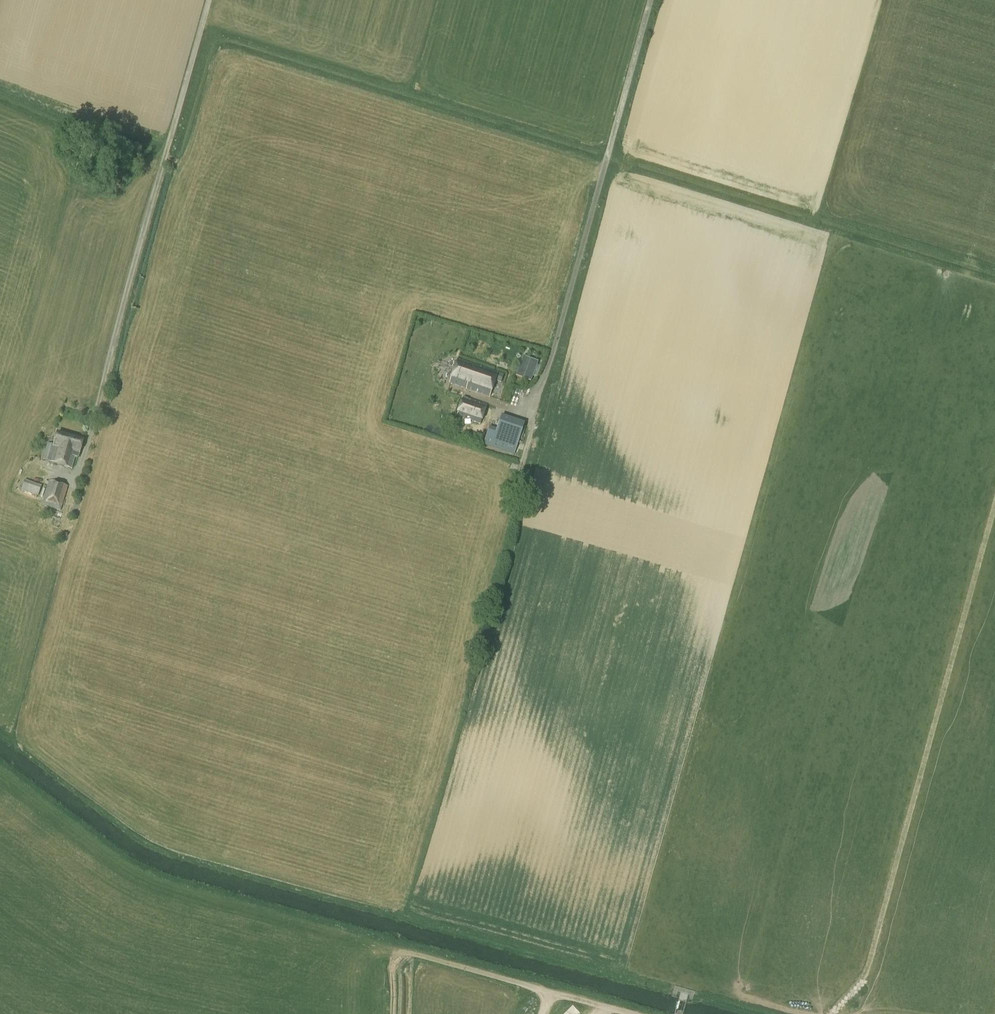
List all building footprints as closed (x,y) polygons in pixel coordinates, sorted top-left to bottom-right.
[(489,397),(498,373),(457,359),(449,383),(489,397)] [(480,424),(487,405),(463,397),(456,416),(480,424)] [(50,409),(47,415),(56,419),(59,413),(50,409)] [(514,455),(525,423),(501,415),(496,433),(488,430),(483,445),(514,455)] [(78,458),(83,441),(57,433),(53,446),(47,444),(43,460),(71,468),(75,457),(78,458)] [(38,496),(41,486),(25,480),(21,490),(38,496)] [(60,511),(68,487),(50,481),(42,505),(60,511)]
